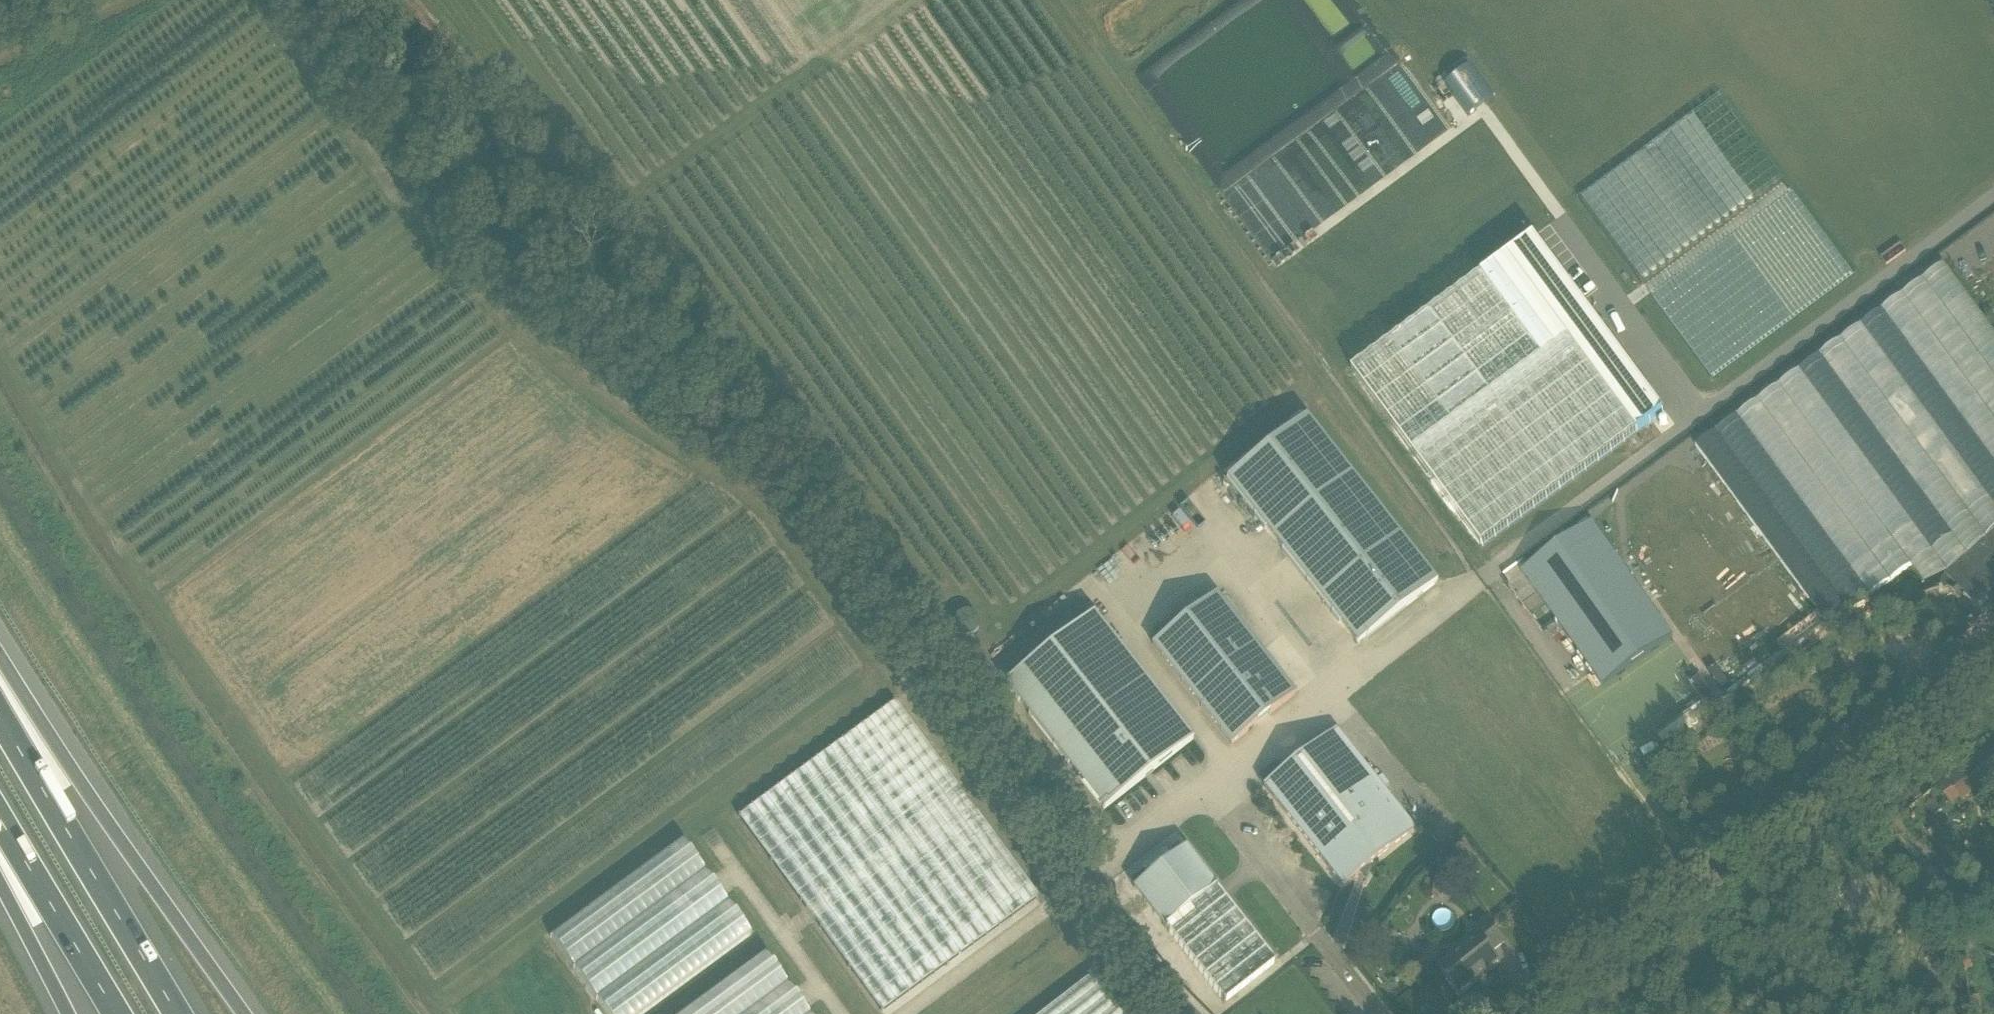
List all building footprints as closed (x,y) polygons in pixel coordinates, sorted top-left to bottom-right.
[(1354,373),(1483,549),(1665,415),(1536,239),(1354,373)] [(1694,447),(1827,629),(1912,567),(1925,584),(1948,572),(1949,574),(1993,534),(1993,332),(1947,268),(1944,265),(1694,447)] [(1306,416),(1226,479),(1357,646),(1436,583),(1306,416)] [(1671,639),(1590,523),(1520,574),(1603,688),(1671,639)] [(1949,574),(1944,578),(1982,621),(1993,611),(1993,534),(1949,574)] [(1150,647),(1230,746),(1293,696),(1213,596),(1150,647)] [(1003,685),(1103,811),(1192,741),(1092,615),(1003,685)] [(1690,685),(1705,705),(1714,698),(1698,678),(1690,685)] [(739,817),(882,1011),(1037,898),(895,703),(739,817)] [(1699,724),(1691,713),(1658,738),(1666,748),(1699,724)] [(1847,727),(1841,734),(1847,739),(1853,733),(1847,727)] [(1343,887),(1415,830),(1414,828),(1380,786),(1334,729),(1263,786),(1343,887)] [(1821,748),(1818,755),(1823,760),(1830,759),(1833,751),(1827,746),(1821,748)] [(1945,781),(1937,788),(1952,806),(1960,800),(1945,781)] [(1915,802),(1922,797),(1916,787),(1909,791),(1915,802)] [(1689,807),(1682,796),(1673,802),(1680,813),(1689,807)] [(1698,820),(1693,812),(1684,818),(1690,826),(1698,820)] [(552,938),(576,969),(596,1002),(606,1013),(645,1013),(753,934),(683,841),(552,938)] [(1185,848),(1170,859),(1163,851),(1141,869),(1148,877),(1134,888),(1224,1003),(1275,962),(1185,848)] [(1828,884),(1838,892),(1845,883),(1835,875),(1828,884)] [(1830,908),(1833,913),(1842,908),(1835,897),(1827,902),(1830,908)] [(1815,940),(1826,923),(1820,920),(1809,937),(1815,940)] [(1441,970),(1460,994),(1499,963),(1491,953),(1504,943),(1489,924),(1473,937),(1476,941),(1441,970)] [(765,953),(682,1013),(810,1013),(765,953)] [(1128,1013),(1096,972),(1043,1013),(1128,1013)]
